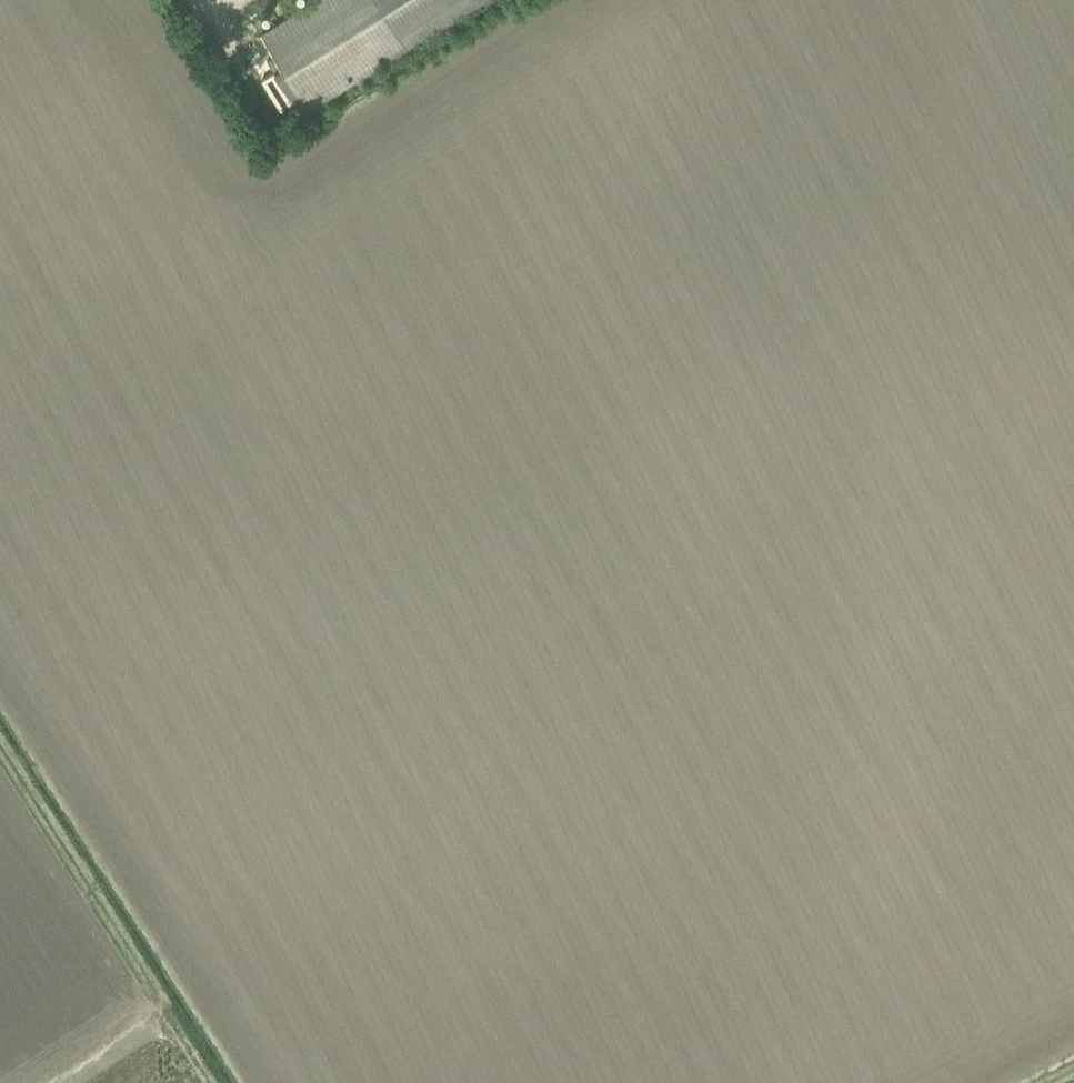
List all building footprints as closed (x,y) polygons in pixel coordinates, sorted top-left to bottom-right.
[(261,34),(274,56),(281,66),(274,71),(293,103),(301,98),(309,112),(488,0),(315,0),(261,34)] [(267,61),(274,71),(281,66),(274,56),(267,61)] [(293,103),(274,71),(261,79),(284,114),(296,107),(293,103)]
